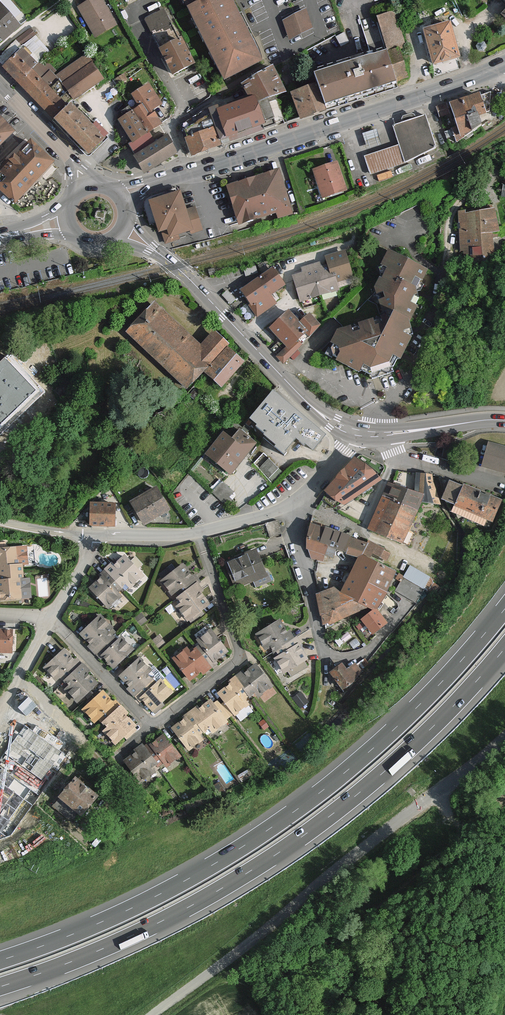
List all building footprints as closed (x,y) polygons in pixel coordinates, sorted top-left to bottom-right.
[(9,18),(19,9),(11,0),(4,0),(0,3),(0,37),(3,40),(17,27),(9,18)] [(96,35),(115,24),(101,0),(84,0),(86,4),(81,7),(96,35)] [(227,82),(265,62),(260,51),(242,14),(236,17),(227,0),(185,0),(227,82)] [(388,53),(397,80),(408,76),(399,51),(405,49),(393,12),(376,18),(388,53)] [(166,13),(147,23),(152,34),(172,24),(166,13)] [(305,13),(284,22),(291,38),(312,29),(305,13)] [(172,24),(152,34),(162,52),(181,41),(172,24)] [(426,30),(435,63),(459,57),(450,24),(426,30)] [(16,41),(22,48),(36,37),(31,31),(30,30),(16,41)] [(335,37),(340,47),(348,43),(343,33),(335,37)] [(162,52),(174,75),(193,65),(181,41),(162,52)] [(19,82),(35,65),(28,57),(32,53),(26,46),(4,67),(19,82)] [(397,80),(388,53),(371,58),(315,76),(319,87),(326,107),(398,83),(397,80)] [(88,55),(77,62),(82,69),(84,68),(93,62),(88,55)] [(82,69),(77,62),(65,71),(70,78),(77,73),(82,69)] [(103,77),(93,62),(84,68),(95,83),(103,77)] [(45,76),(35,65),(19,82),(37,100),(59,79),(51,70),(45,76)] [(82,69),(77,73),(88,89),(95,83),(84,68),(82,69)] [(254,104),(276,96),(284,93),(272,70),(242,87),(244,89),(246,88),(251,99),(254,104)] [(77,73),(70,78),(81,93),(88,89),(77,73)] [(63,84),(69,93),(73,99),(81,93),(70,78),(63,84)] [(69,93),(63,84),(59,79),(37,100),(55,119),(69,105),(67,103),(65,106),(63,103),(61,101),(69,93)] [(146,133),(148,132),(160,124),(150,109),(160,103),(149,86),(135,95),(142,106),(133,112),(146,133)] [(327,109),(326,107),(319,87),(299,94),(298,92),(292,93),(301,118),(327,109)] [(482,126),(478,115),(490,111),(490,89),(487,90),(487,93),(452,105),(460,128),(454,130),(458,142),(482,126)] [(209,111),(220,141),(259,128),(258,126),(261,125),(263,130),(274,127),(273,124),(284,120),(276,96),(254,104),(251,99),(219,111),(218,107),(209,111)] [(107,135),(87,115),(82,119),(75,112),(69,105),(55,119),(89,153),(107,135)] [(437,109),(440,116),(448,114),(445,106),(437,109)] [(75,112),(82,119),(87,115),(80,107),(75,112)] [(149,133),(148,132),(146,133),(133,112),(130,107),(122,111),(125,115),(121,117),(123,119),(121,120),(134,140),(128,143),(146,171),(177,151),(166,133),(158,138),(160,142),(156,144),(149,133)] [(221,144),(220,141),(209,111),(208,109),(184,124),(183,124),(193,154),(221,144)] [(393,126),(401,147),(406,162),(436,148),(434,142),(437,141),(436,138),(434,139),(426,115),(393,126)] [(11,131),(0,121),(0,142),(11,131)] [(380,127),(361,133),(362,135),(366,148),(367,149),(385,143),(385,142),(380,129),(380,127)] [(0,142),(0,145),(12,133),(11,131),(0,142)] [(0,168),(0,189),(7,195),(16,203),(53,162),(31,143),(16,157),(17,158),(16,158),(15,157),(15,158),(14,157),(12,159),(11,160),(11,161),(11,163),(11,164),(10,164),(8,166),(4,163),(0,168)] [(406,162),(401,147),(368,158),(374,174),(406,163),(406,162)] [(316,174),(323,195),(346,188),(337,164),(332,166),(324,168),(325,171),(316,174)] [(237,188),(230,191),(240,220),(273,210),(276,216),(287,212),(274,171),(252,178),(252,176),(235,181),(235,184),(237,188)] [(187,223),(197,220),(193,208),(185,211),(180,193),(154,201),(152,205),(159,228),(161,230),(166,243),(178,239),(178,236),(190,233),(187,223)] [(466,242),(464,243),(465,264),(478,263),(478,261),(493,259),(491,239),(497,237),(496,232),(497,232),(494,210),(477,213),(469,214),(466,214),(465,213),(463,212),(462,212),(462,213),(461,213),(460,214),(460,215),(460,217),(461,235),(466,234),(466,242)] [(200,229),(197,220),(187,223),(190,233),(200,229)] [(397,347),(410,322),(408,317),(419,296),(414,294),(417,289),(416,286),(419,280),(425,268),(410,260),(410,258),(407,256),(405,257),(398,253),(391,250),(383,265),(385,270),(380,272),(382,279),(377,288),(379,292),(383,294),(381,298),(385,311),(382,317),(380,320),(378,319),(377,322),(374,320),(360,324),(358,328),(356,327),(354,329),(351,328),(339,332),(331,348),(374,369),(389,364),(395,353),(392,352),(395,346),(397,347)] [(319,265),(304,270),(305,275),(295,278),(302,301),(338,289),(335,281),(351,275),(345,254),(328,259),(330,267),(320,270),(319,265)] [(273,270),(244,290),(253,301),(249,304),(257,316),(271,306),(271,305),(275,303),(269,295),(265,297),(264,295),(272,289),(274,291),(283,285),(273,270)] [(335,281),(338,289),(354,284),(351,275),(335,281)] [(416,286),(417,289),(424,283),(419,280),(416,286)] [(374,294),(381,298),(383,294),(379,292),(377,288),(374,294)] [(272,289),(264,295),(265,297),(269,295),(274,291),(272,289)] [(241,292),(249,304),(253,301),(244,290),(241,292)] [(226,347),(214,337),(200,352),(151,306),(126,331),(187,388),(226,347)] [(320,325),(308,314),(299,324),(287,312),(271,328),(289,345),(278,356),(284,362),(302,344),(298,340),(306,332),(310,336),(320,325)] [(410,322),(397,347),(395,353),(389,364),(374,369),(331,348),(331,349),(328,347),(325,353),(332,357),(333,355),(342,359),(342,363),(347,362),(348,366),(352,364),(358,367),(359,371),(363,369),(371,373),(383,369),(387,368),(392,366),(393,366),(398,358),(401,357),(400,353),(410,335),(413,333),(410,322)] [(241,362),(229,352),(223,358),(219,355),(205,372),(220,384),(241,362)] [(40,392),(5,359),(0,364),(0,433),(40,392)] [(298,435),(314,448),(326,435),(273,389),(251,417),(269,430),(266,433),(286,449),(298,435)] [(226,430),(234,437),(243,426),(234,419),(226,430)] [(246,422),(243,426),(234,437),(232,440),(224,433),(209,453),(233,472),(236,468),(234,465),(253,441),(245,434),(251,427),(246,422)] [(484,466),(504,473),(504,450),(490,446),(484,466)] [(283,470),(268,457),(270,455),(264,450),(254,461),(264,471),(273,480),(277,475),(283,470)] [(366,489),(368,490),(373,487),(371,484),(379,478),(376,476),(355,460),(346,470),(366,489)] [(355,498),(368,490),(366,489),(346,470),(329,489),(322,499),(334,506),(343,501),(344,501),(353,496),(355,498)] [(418,475),(419,491),(426,493),(420,502),(440,503),(432,482),(431,474),(418,472),(418,475)] [(234,500),(229,497),(234,492),(223,482),(222,480),(211,492),(226,507),(234,500)] [(426,493),(419,491),(393,483),(389,482),(384,496),(387,498),(416,510),(420,502),(426,493)] [(455,504),(463,486),(451,482),(446,494),(446,497),(452,499),(451,502),(454,503),(455,504)] [(466,509),(464,515),(483,524),(486,518),(492,521),(501,501),(463,485),(463,486),(455,504),(466,509)] [(132,502),(145,522),(168,508),(155,488),(132,502)] [(401,542),(416,510),(387,498),(373,530),(401,542)] [(90,524),(113,525),(114,504),(92,502),(90,524)] [(452,509),(464,515),(466,509),(455,504),(454,503),(452,509)] [(281,533),(280,529),(276,520),(265,523),(269,536),(281,533)] [(318,543),(322,529),(310,525),(307,535),(307,539),(318,543)] [(318,543),(328,546),(336,549),(347,552),(351,538),(322,529),(318,543)] [(367,543),(351,538),(347,552),(363,557),(365,553),(363,552),(367,543)] [(328,546),(318,543),(307,539),(307,547),(307,548),(311,549),(326,554),(328,546)] [(367,543),(363,552),(370,555),(372,551),(385,558),(388,551),(367,541),(367,543)] [(19,566),(19,564),(28,564),(26,549),(17,549),(17,548),(7,549),(6,542),(0,542),(0,568),(1,568),(2,581),(0,582),(0,587),(1,599),(22,598),(21,583),(20,580),(23,580),(22,566),(19,566)] [(334,556),(336,549),(328,546),(326,554),(334,556)] [(323,561),(326,554),(311,549),(309,553),(311,558),(321,561),(323,561)] [(235,584),(238,583),(236,577),(247,573),(250,578),(263,572),(254,550),(226,561),(235,584)] [(378,561),(365,553),(363,557),(359,565),(355,564),(350,575),(351,576),(343,594),(352,598),(357,600),(368,580),(378,561)] [(141,575),(124,557),(114,567),(112,565),(106,570),(107,571),(101,576),(103,578),(91,589),(108,607),(119,596),(116,592),(121,587),(126,582),(130,585),(141,575)] [(383,564),(378,561),(368,580),(380,588),(390,569),(389,568),(383,564)] [(199,582),(194,576),(192,578),(182,566),(172,573),(164,579),(163,580),(172,592),(176,590),(181,596),(178,598),(183,603),(179,606),(188,619),(208,604),(198,592),(201,590),(196,585),(199,582)] [(164,579),(172,573),(168,568),(160,574),(164,579)] [(238,583),(250,578),(247,573),(236,577),(238,583)] [(424,587),(404,576),(401,580),(395,591),(415,602),(422,591),(424,593),(427,589),(424,587)] [(385,591),(380,588),(368,580),(357,600),(364,604),(373,608),(358,620),(361,622),(364,620),(374,631),(385,622),(380,616),(374,608),(385,591)] [(30,582),(21,583),(22,598),(31,597),(30,582)] [(352,598),(343,594),(341,592),(333,586),(322,591),(318,592),(325,630),(334,625),(332,620),(337,618),(333,609),(352,598)] [(333,609),(337,618),(364,604),(357,600),(352,598),(333,609)] [(113,637),(107,631),(111,628),(100,617),(82,634),(92,644),(90,646),(96,652),(97,652),(102,657),(104,655),(114,666),(132,649),(122,638),(118,642),(113,637)] [(294,639),(290,632),(287,634),(279,620),(258,634),(266,647),(271,645),(275,651),(278,649),(281,654),(277,657),(285,671),(288,669),(303,659),(306,657),(298,644),(301,643),(297,637),(294,639)] [(216,662),(215,660),(227,650),(211,630),(199,639),(203,644),(197,648),(197,649),(191,654),(187,649),(175,659),(190,678),(202,669),(204,672),(211,667),(210,666),(216,662)] [(11,652),(12,631),(0,631),(0,652),(11,652)] [(82,665),(76,659),(74,661),(64,650),(46,667),(57,679),(61,675),(66,680),(72,686),(68,690),(79,700),(96,684),(85,673),(88,671),(82,665)] [(162,681),(161,681),(157,685),(152,679),(151,680),(146,674),(150,670),(139,658),(121,675),(123,678),(127,682),(132,687),(130,689),(135,695),(140,700),(143,698),(153,709),(172,692),(162,681)] [(306,665),(303,659),(288,669),(292,674),(306,665)] [(347,671),(343,667),(342,669),(339,665),(331,672),(343,687),(351,680),(354,678),(359,670),(355,664),(347,671)] [(255,690),(259,694),(271,685),(257,665),(245,674),(243,672),(236,677),(230,681),(232,684),(219,693),(234,713),(247,704),(243,699),(250,694),(255,690)] [(152,679),(159,672),(160,672),(154,666),(150,670),(146,674),(151,680),(152,679)] [(165,678),(159,672),(152,679),(157,685),(161,681),(162,681),(165,678)] [(301,691),(294,697),(302,707),(309,701),(301,691)] [(121,707),(115,702),(113,704),(102,693),(84,710),(95,721),(99,717),(105,722),(110,728),(106,731),(117,743),(135,726),(124,714),(126,713),(121,707)] [(211,727),(213,731),(226,721),(211,701),(198,710),(197,708),(191,713),(185,717),(186,719),(173,728),(188,749),(202,739),(198,734),(204,730),(205,731),(211,727)] [(164,760),(167,764),(179,755),(164,735),(152,744),(151,743),(145,747),(144,745),(137,750),(139,752),(126,761),(141,781),(153,772),(150,768),(157,763),(158,765),(164,760)] [(97,790),(80,776),(77,780),(75,778),(61,795),(61,796),(53,806),(73,822),(95,796),(93,794),(97,790)]
